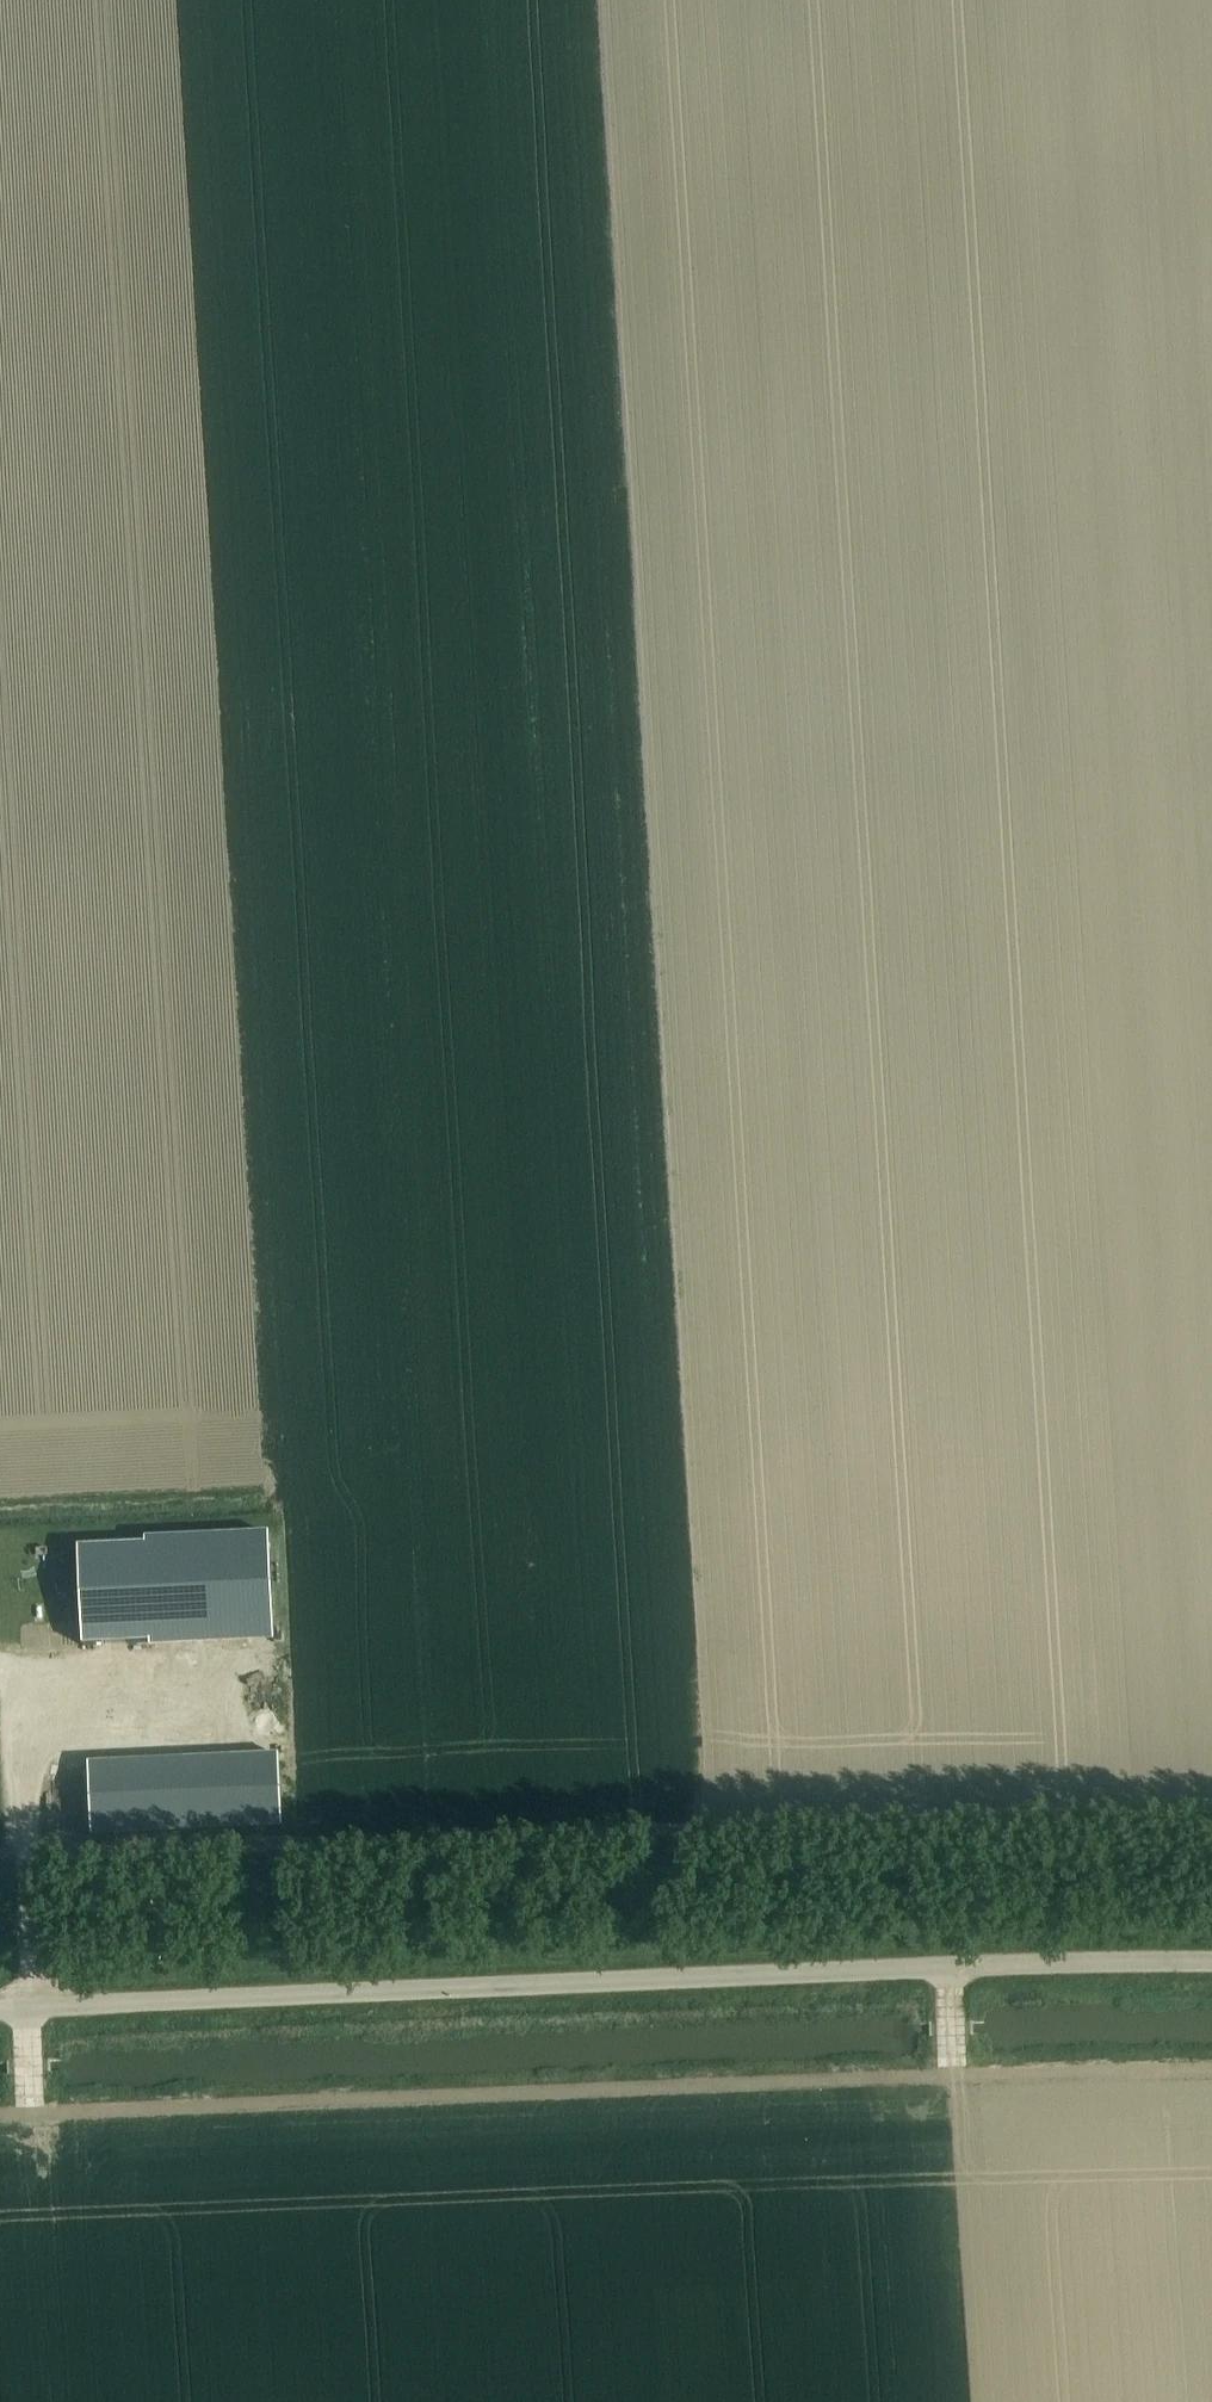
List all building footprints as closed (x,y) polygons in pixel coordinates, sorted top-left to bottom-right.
[(269,1538),(77,1549),(83,1646),(274,1636),(269,1538)] [(282,1826),(279,1755),(89,1764),(92,1835),(282,1826)]
